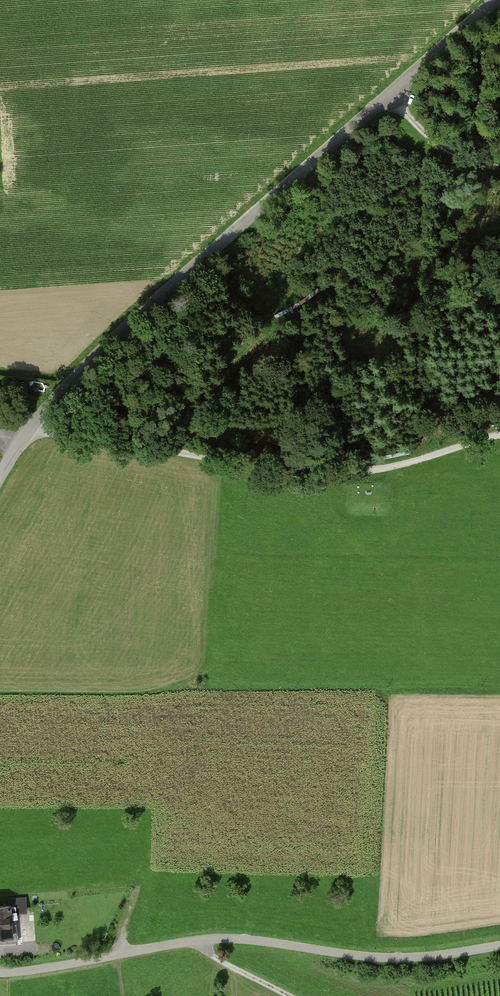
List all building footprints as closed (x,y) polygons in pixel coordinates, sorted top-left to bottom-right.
[(14,898),(15,910),(28,909),(27,897),(14,898)] [(16,934),(14,901),(0,902),(0,935),(16,934)]
